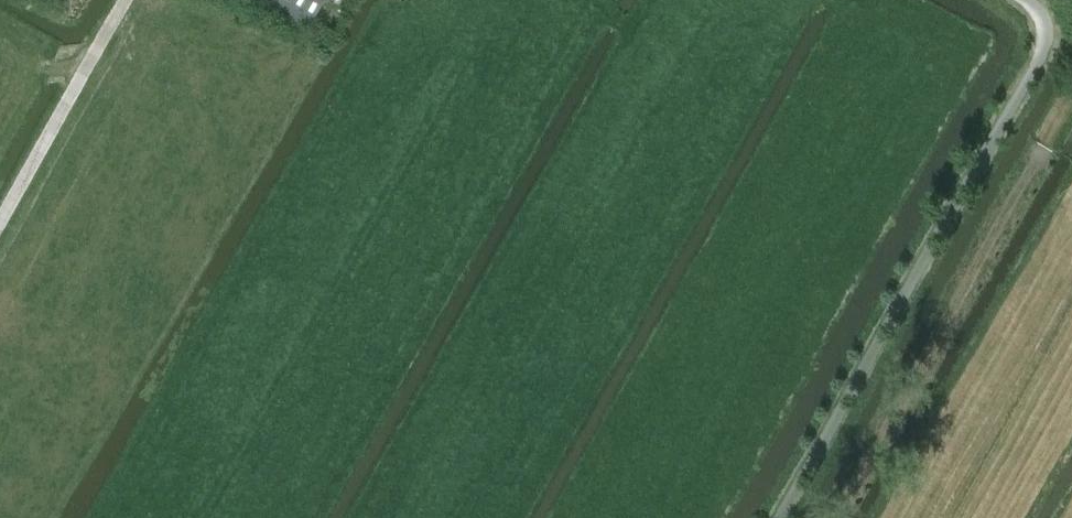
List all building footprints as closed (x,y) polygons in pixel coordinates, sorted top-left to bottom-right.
[(325,0),(247,0),(306,34),(325,0)]
